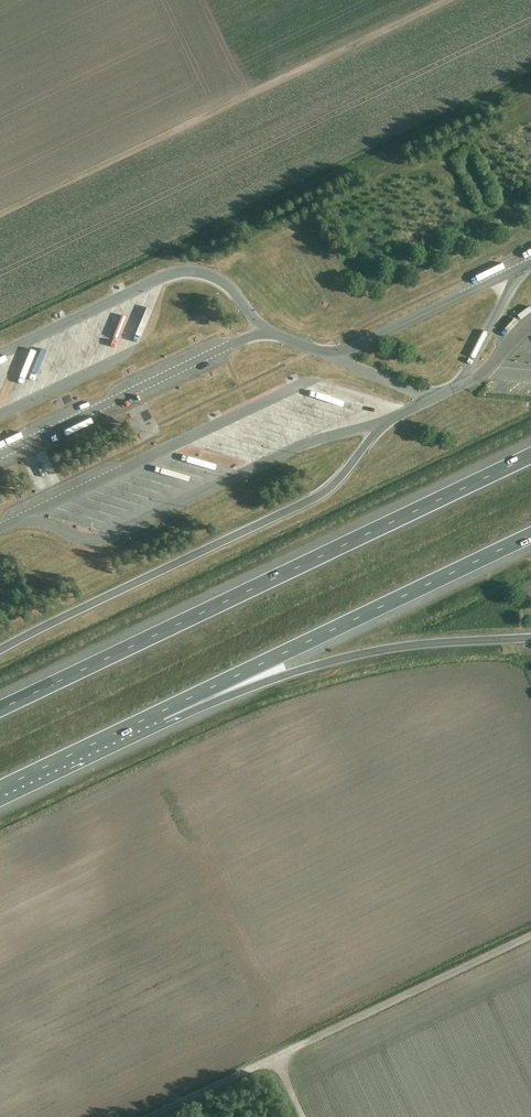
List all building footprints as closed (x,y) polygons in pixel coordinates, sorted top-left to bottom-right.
[(519,250),(521,255),(530,251),(530,245),(519,250)] [(28,350),(18,387),(25,389),(35,352),(28,350)] [(42,466),(38,468),(42,478),(47,476),(42,466)]
